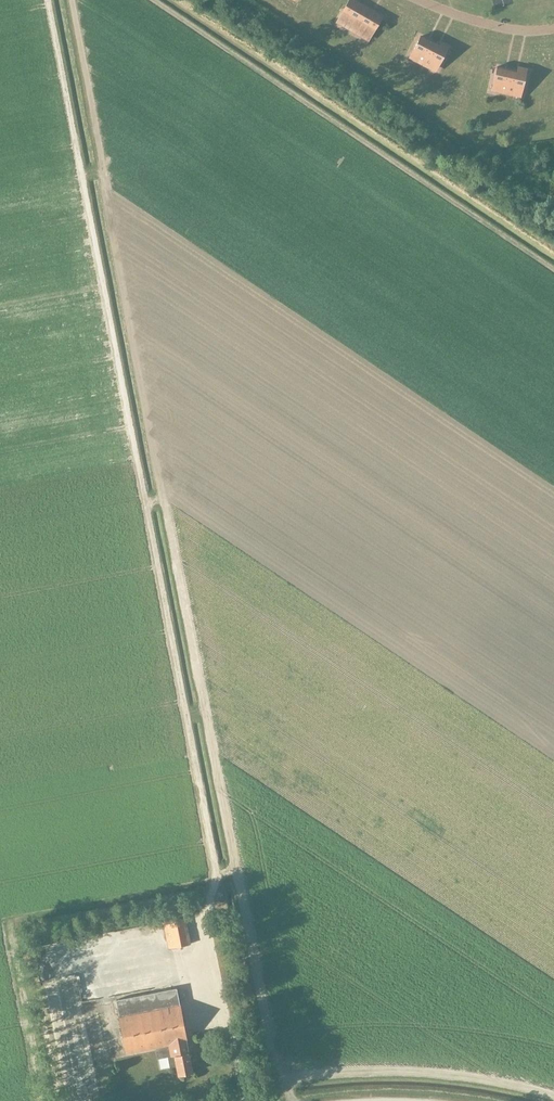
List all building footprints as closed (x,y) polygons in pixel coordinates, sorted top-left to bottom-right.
[(353,0),(351,0),(343,13),(342,13),(337,21),(353,30),(366,7),(353,0)] [(380,16),(366,7),(353,30),(368,39),(373,32),(371,31),(380,16)] [(434,43),(421,36),(410,57),(423,63),(434,43)] [(439,46),(434,43),(423,63),(429,67),(430,65),(436,69),(447,47),(440,44),(439,46)] [(512,69),(497,66),(492,89),(506,92),(512,69)] [(518,71),(512,69),(506,92),(513,94),(514,92),(521,94),(526,71),(518,69),(518,71)] [(169,948),(190,944),(185,918),(164,922),(169,948)] [(187,1041),(179,1001),(177,988),(116,999),(118,1013),(119,1013),(126,1053),(169,1045),(171,1055),(168,1056),(170,1067),(177,1066),(178,1075),(193,1072),(189,1052),(186,1052),(184,1042),(187,1041)] [(99,1015),(100,1026),(108,1025),(107,1014),(99,1015)]
